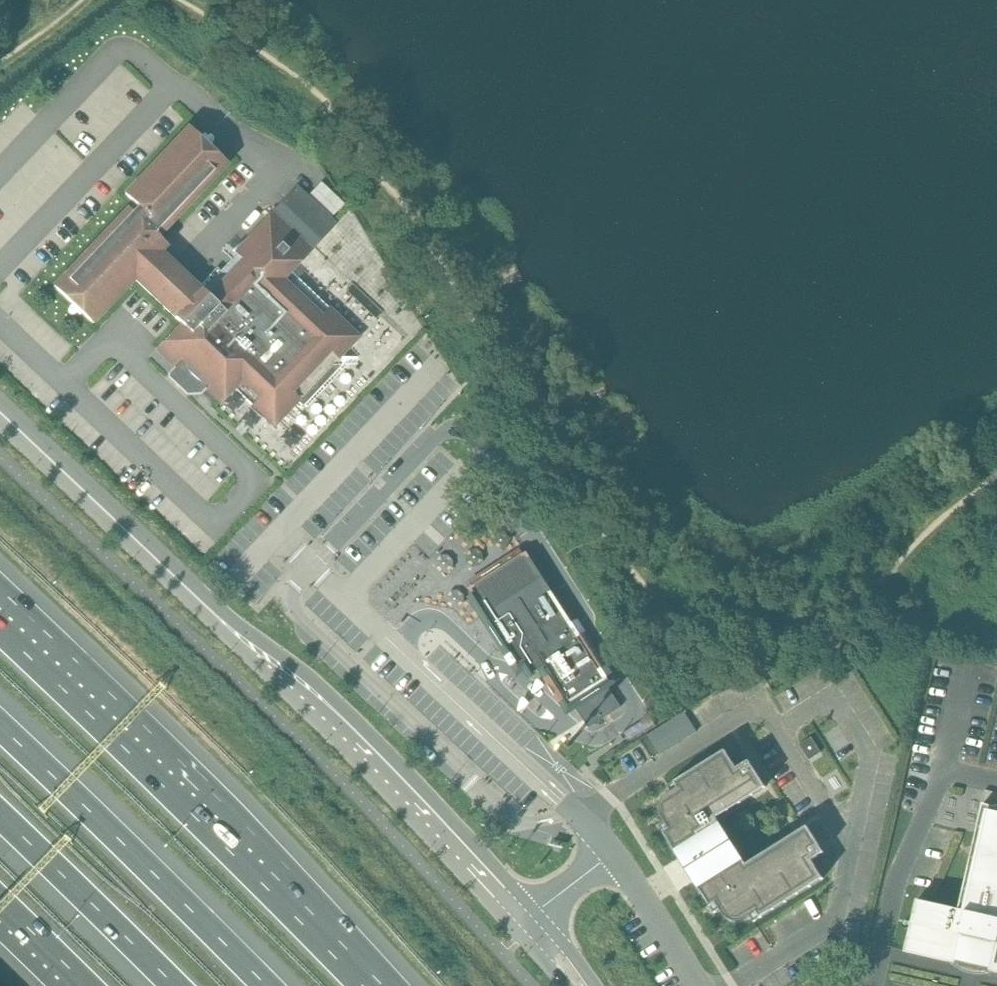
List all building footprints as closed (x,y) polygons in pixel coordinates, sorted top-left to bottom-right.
[(221,402),(234,388),(274,426),(295,404),(299,408),(307,408),(348,364),(347,357),(343,353),(359,336),(329,308),(322,315),(283,279),(311,249),(272,212),(235,252),(243,259),(226,276),(217,267),(199,286),(150,241),(156,235),(154,233),(160,227),(164,231),(228,163),(188,126),(125,193),(138,206),(132,212),(128,208),(54,286),(93,323),(135,279),(173,315),(150,340),(147,338),(146,339),(173,365),(172,366),(185,379),(200,392),(201,391),(217,407),(221,402)] [(282,202),(321,239),(336,223),(297,186),(282,202)] [(473,586),(470,588),(473,593),(474,595),(475,595),(517,660),(520,665),(526,661),(534,675),(539,672),(545,668),(569,705),(573,702),(577,708),(584,720),(588,727),(589,727),(605,717),(609,715),(621,707),(611,691),(607,685),(609,684),(607,681),(610,679),(605,671),(604,672),(587,645),(588,645),(583,637),(582,638),(565,612),(531,559),(531,558),(530,557),(527,552),(524,554),(522,555),(523,555),(502,569),(475,586),(473,586)] [(685,712),(647,735),(659,753),(696,730),(687,716),(685,712)] [(812,736),(799,744),(809,760),(821,752),(812,736)] [(700,876),(694,880),(715,913),(721,909),(722,912),(724,914),(727,916),(730,918),(733,919),(736,920),(739,920),(742,920),(745,919),(748,918),(751,916),(754,922),(824,878),(812,860),(824,852),(808,826),(747,864),(717,818),(766,787),(749,760),(737,768),(726,750),(669,786),(672,791),(669,793),(667,794),(665,796),(663,799),(661,802),(660,804),(660,808),(660,811),(661,814),(662,817),(663,819),(665,822),(660,825),(680,858),(686,854),(700,876)] [(991,971),(996,972),(996,807),(983,804),(959,910),(917,900),(910,932),(906,949),(964,964),(991,971)]
